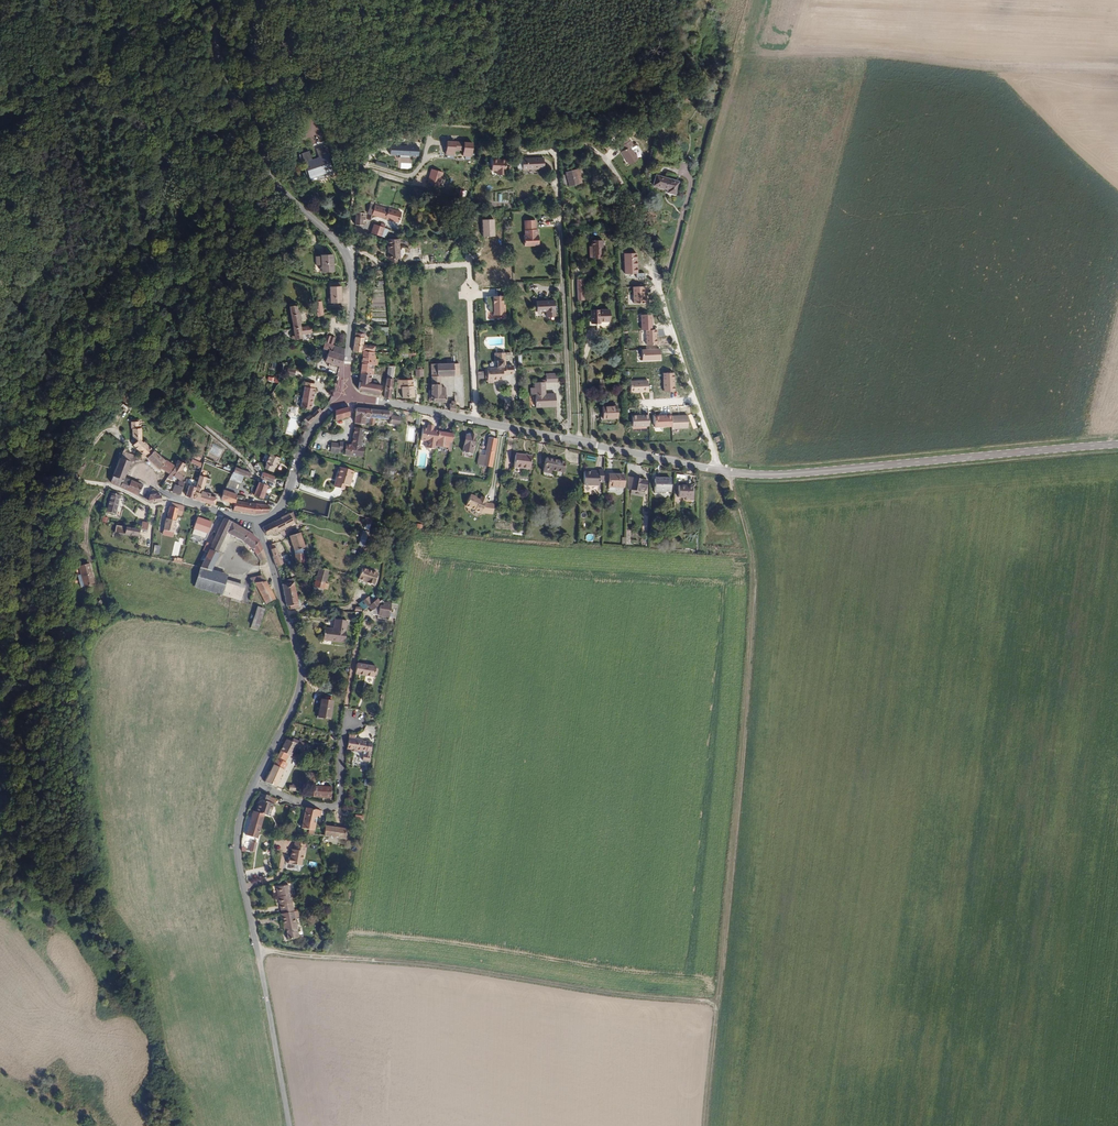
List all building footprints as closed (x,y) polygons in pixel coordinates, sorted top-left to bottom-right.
[(311,144),(303,147),(311,167),(326,163),(327,166),(335,164),(329,148),(331,148),(327,138),(317,141),(320,150),(314,152),(311,144)] [(619,151),(629,145),(625,139),(616,146),(619,151)] [(418,145),(390,144),(390,154),(418,155),(418,145)] [(471,146),(446,145),(445,154),(471,156),(471,146)] [(638,164),(629,151),(631,149),(629,145),(619,151),(622,155),(621,156),(629,169),(638,164)] [(543,156),(522,157),(523,168),(544,167),(543,156)] [(506,175),(507,160),(493,160),(493,171),(498,171),(498,175),(506,175)] [(444,172),(432,168),(427,182),(439,186),(444,172)] [(575,171),(564,174),(567,187),(579,184),(575,171)] [(681,183),(658,177),(655,187),(670,191),(669,194),(678,196),(681,183)] [(388,218),(389,212),(384,210),(372,207),(371,214),(388,218)] [(397,221),(399,210),(385,207),(384,210),(389,212),(394,212),(393,220),(397,221)] [(493,219),(482,220),(482,236),(494,235),(493,219)] [(534,240),(534,236),(534,231),(533,231),(533,222),(525,222),(525,230),(523,230),(523,236),(522,237),(522,246),(537,246),(537,239),(534,240)] [(385,240),(388,228),(389,225),(383,223),(382,227),(377,226),(375,237),(385,240)] [(603,254),(602,240),(591,240),(591,247),(592,247),(593,259),(602,258),(601,254),(603,254)] [(403,260),(402,246),(403,246),(403,242),(390,243),(392,262),(400,261),(403,260)] [(636,252),(623,253),(624,273),(637,272),(636,252)] [(334,255),(320,256),(320,257),(317,257),(318,266),(323,266),(323,273),(335,273),(334,255)] [(342,304),(342,284),(330,284),(331,299),(328,300),(329,304),(333,304),(338,304),(342,304)] [(646,285),(633,286),(634,303),(647,303),(646,285)] [(503,314),(502,296),(493,296),(494,315),(503,314)] [(535,299),(532,299),(531,308),(534,308),(535,313),(545,313),(545,319),(554,319),(554,303),(535,303),(535,299)] [(301,329),(297,305),(292,306),(290,307),(294,333),(295,340),(298,340),(302,339),(301,337),(313,334),(312,327),(301,329)] [(607,311),(589,312),(590,324),(595,324),(595,327),(609,326),(609,319),(608,319),(607,311)] [(653,314),(641,314),(641,330),(647,330),(653,330),(653,314)] [(364,347),(366,332),(363,332),(364,327),(359,326),(355,345),(362,347),(364,347)] [(657,329),(647,330),(647,345),(658,345),(657,329)] [(333,341),(329,339),(330,336),(326,335),(323,342),(331,345),(333,341)] [(344,361),(345,350),(331,345),(323,342),(320,351),(324,352),(323,357),(326,358),(325,365),(342,370),(344,361)] [(379,356),(380,350),(366,348),(364,359),(378,361),(380,361),(381,356),(379,356)] [(661,349),(642,349),(642,361),(661,361),(661,349)] [(513,375),(513,367),(506,367),(505,354),(499,354),(499,362),(497,362),(497,369),(487,370),(487,379),(487,380),(492,380),(492,382),(498,382),(498,380),(503,380),(503,376),(513,375)] [(376,375),(378,361),(364,359),(362,373),(374,375),(376,375)] [(394,396),(399,364),(399,363),(390,363),(385,394),(394,396)] [(440,376),(455,377),(454,369),(451,369),(451,365),(433,365),(432,385),(435,385),(435,401),(445,401),(445,386),(440,386),(440,376)] [(415,369),(415,377),(423,376),(423,368),(415,369)] [(556,372),(545,373),(545,381),(556,381),(556,372)] [(673,372),(662,372),(662,392),(674,391),(673,372)] [(382,384),(373,382),(374,375),(362,373),(360,388),(361,388),(370,391),(380,393),(382,384)] [(415,396),(414,378),(399,377),(398,382),(403,382),(404,397),(415,396)] [(648,379),(630,381),(631,391),(648,390),(648,379)] [(544,393),(543,382),(534,382),(534,394),(534,400),(534,406),(555,405),(554,393),(544,393)] [(312,413),(317,392),(315,392),(316,386),(307,383),(300,409),(312,413)] [(618,407),(602,408),(603,419),(619,418),(618,407)] [(348,419),(348,409),(334,411),(335,421),(348,419)] [(310,424),(320,416),(322,413),(317,410),(312,416),(309,416),(309,417),(305,421),(310,424)] [(371,419),(371,411),(356,410),(355,425),(365,425),(365,423),(366,419),(371,419)] [(393,417),(393,414),(389,414),(389,412),(371,411),(371,419),(371,424),(377,424),(377,420),(391,421),(390,425),(401,427),(403,419),(393,417)] [(649,414),(633,414),(633,426),(649,426),(649,414)] [(688,414),(672,415),(673,426),(673,428),(688,427),(688,414)] [(672,415),(654,415),(655,427),(673,426),(672,415)] [(139,424),(136,424),(136,416),(126,417),(134,431),(140,437),(139,424)] [(439,434),(439,433),(434,432),(435,429),(431,428),(430,431),(428,431),(424,430),(422,442),(427,444),(426,450),(436,452),(436,449),(439,434)] [(348,441),(346,452),(363,453),(365,443),(362,443),(363,430),(355,429),(353,442),(348,441)] [(140,437),(134,431),(131,434),(126,439),(136,448),(142,454),(149,446),(140,437)] [(452,446),(453,436),(439,434),(436,449),(448,451),(449,445),(452,446)] [(466,437),(462,454),(472,456),(475,438),(470,437),(470,438),(466,437)] [(332,450),(346,452),(347,440),(342,440),(334,439),(332,450)] [(492,470),(497,442),(489,440),(485,459),(480,458),(477,467),(492,470)] [(317,449),(320,443),(313,441),(310,446),(317,449)] [(159,456),(162,453),(155,445),(152,449),(149,446),(142,454),(156,468),(157,466),(171,471),(174,461),(165,458),(163,459),(159,456)] [(142,454),(136,448),(133,450),(123,447),(123,448),(120,454),(129,458),(142,454)] [(121,478),(129,458),(120,454),(110,480),(125,487),(136,495),(138,491),(139,491),(142,485),(128,477),(127,480),(121,478)] [(280,475),(285,456),(275,454),(268,472),(280,475)] [(532,458),(516,456),(514,470),(530,472),(532,458)] [(181,476),(185,467),(180,465),(182,459),(176,457),(174,461),(171,471),(169,477),(172,478),(174,474),(181,476)] [(566,463),(546,460),(544,474),(553,475),(553,471),(564,473),(566,463)] [(338,483),(343,463),(341,462),(336,474),(337,475),(334,482),(338,483)] [(348,482),(354,468),(343,463),(338,483),(342,485),(344,481),(348,482)] [(251,473),(240,467),(238,472),(248,478),(251,473)] [(607,476),(608,472),(604,471),(603,473),(599,472),(599,473),(588,472),(587,485),(602,486),(603,483),(607,484),(607,483),(607,476)] [(182,494),(188,473),(186,472),(184,478),(181,477),(179,483),(176,482),(173,491),(182,494)] [(216,498),(205,494),(212,476),(204,473),(193,500),(214,505),(216,498)] [(277,479),(265,473),(263,480),(276,483),(277,479)] [(626,490),(627,478),(612,476),(612,483),(611,489),(626,490)] [(648,483),(634,480),(632,492),(638,493),(638,491),(646,493),(648,483)] [(268,499),(272,486),(263,483),(259,497),(268,499)] [(240,494),(241,491),(229,486),(224,499),(237,503),(240,494)] [(675,488),(659,486),(658,499),(674,500),(675,488)] [(696,488),(683,487),(682,500),(695,501),(696,488)] [(152,498),(139,491),(138,491),(136,495),(150,503),(152,498)] [(257,505),(258,501),(240,494),(237,503),(234,510),(259,515),(277,510),(275,503),(257,505)] [(114,519),(118,499),(110,497),(106,517),(114,519)] [(468,499),(464,509),(473,513),(473,514),(479,516),(480,516),(491,518),(493,508),(484,506),(485,502),(479,500),(478,503),(475,502),(474,499),(470,498),(468,499)] [(171,545),(177,526),(175,524),(175,522),(178,514),(170,512),(162,542),(171,545)] [(282,532),(300,522),(297,515),(294,516),(293,515),(287,518),(285,520),(278,524),(282,532)] [(218,553),(226,532),(240,535),(251,550),(256,562),(262,559),(258,546),(255,541),(246,527),(218,521),(208,549),(218,553)] [(203,544),(208,527),(194,523),(190,536),(199,538),(198,543),(203,544)] [(282,532),(278,524),(265,531),(268,536),(273,534),(273,536),(282,532)] [(114,533),(137,537),(138,529),(115,525),(114,533)] [(147,538),(149,529),(142,528),(140,536),(147,538)] [(358,546),(363,547),(367,531),(361,530),(358,546)] [(626,537),(621,537),(621,545),(630,545),(630,530),(626,530),(626,537)] [(301,550),(299,536),(289,537),(292,553),(301,550)] [(283,563),(277,545),(272,548),(278,565),(283,563)] [(212,576),(220,554),(218,553),(208,549),(205,557),(200,573),(212,576)] [(84,574),(80,575),(83,588),(97,584),(92,564),(82,567),(84,574)] [(379,572),(362,566),(359,577),(367,580),(367,581),(374,584),(379,572)] [(323,606),(333,571),(323,569),(313,603),(323,606)] [(243,590),(224,585),(225,580),(212,576),(200,573),(198,572),(193,592),(238,606),(243,590)] [(265,583),(263,577),(255,581),(258,587),(265,583)] [(274,603),(265,583),(258,587),(267,607),(274,603)] [(302,608),(295,586),(285,589),(293,612),(302,608)] [(374,599),(370,592),(363,596),(367,603),(374,599)] [(366,610),(377,602),(375,599),(374,599),(367,603),(364,605),(366,610)] [(394,620),(396,607),(388,606),(389,604),(385,603),(385,605),(381,604),(379,601),(377,602),(366,610),(364,611),(367,615),(379,617),(378,620),(387,621),(388,618),(394,620)] [(301,615),(300,613),(304,612),(302,608),(293,612),(295,618),(301,615)] [(261,631),(263,613),(256,611),(253,631),(261,631)] [(345,643),(348,621),(334,619),(333,629),(324,628),(323,640),(345,643)] [(375,677),(377,666),(357,663),(355,674),(375,677)] [(323,701),(320,718),(331,720),(334,702),(323,701)] [(371,762),(375,742),(371,741),(370,743),(367,743),(366,741),(357,740),(357,733),(354,734),(352,734),(351,736),(350,751),(354,751),(356,753),(365,753),(365,752),(370,752),(369,756),(368,756),(367,762),(371,762)] [(304,751),(306,745),(294,738),(292,742),(297,744),(295,747),(304,751)] [(295,747),(297,744),(292,742),(288,740),(282,751),(291,756),(295,747)] [(274,789),(291,756),(282,751),(281,751),(265,783),(274,789)] [(331,801),(332,791),(313,787),(311,798),(331,801)] [(264,815),(269,798),(261,796),(258,797),(254,812),(264,815)] [(313,837),(316,819),(319,819),(321,813),(304,811),(301,831),(306,832),(306,836),(313,837)] [(258,838),(264,815),(254,812),(248,835),(258,838)] [(347,842),(348,831),(326,828),(324,839),(347,842)] [(305,872),(308,853),(297,852),(297,855),(295,855),(294,863),(292,863),(291,871),(305,872)] [(290,885),(278,888),(281,897),(280,897),(282,906),(284,906),(285,910),(296,907),(290,885)] [(304,938),(300,922),(295,923),(293,913),(282,915),(285,926),(287,926),(291,941),(304,938)]
